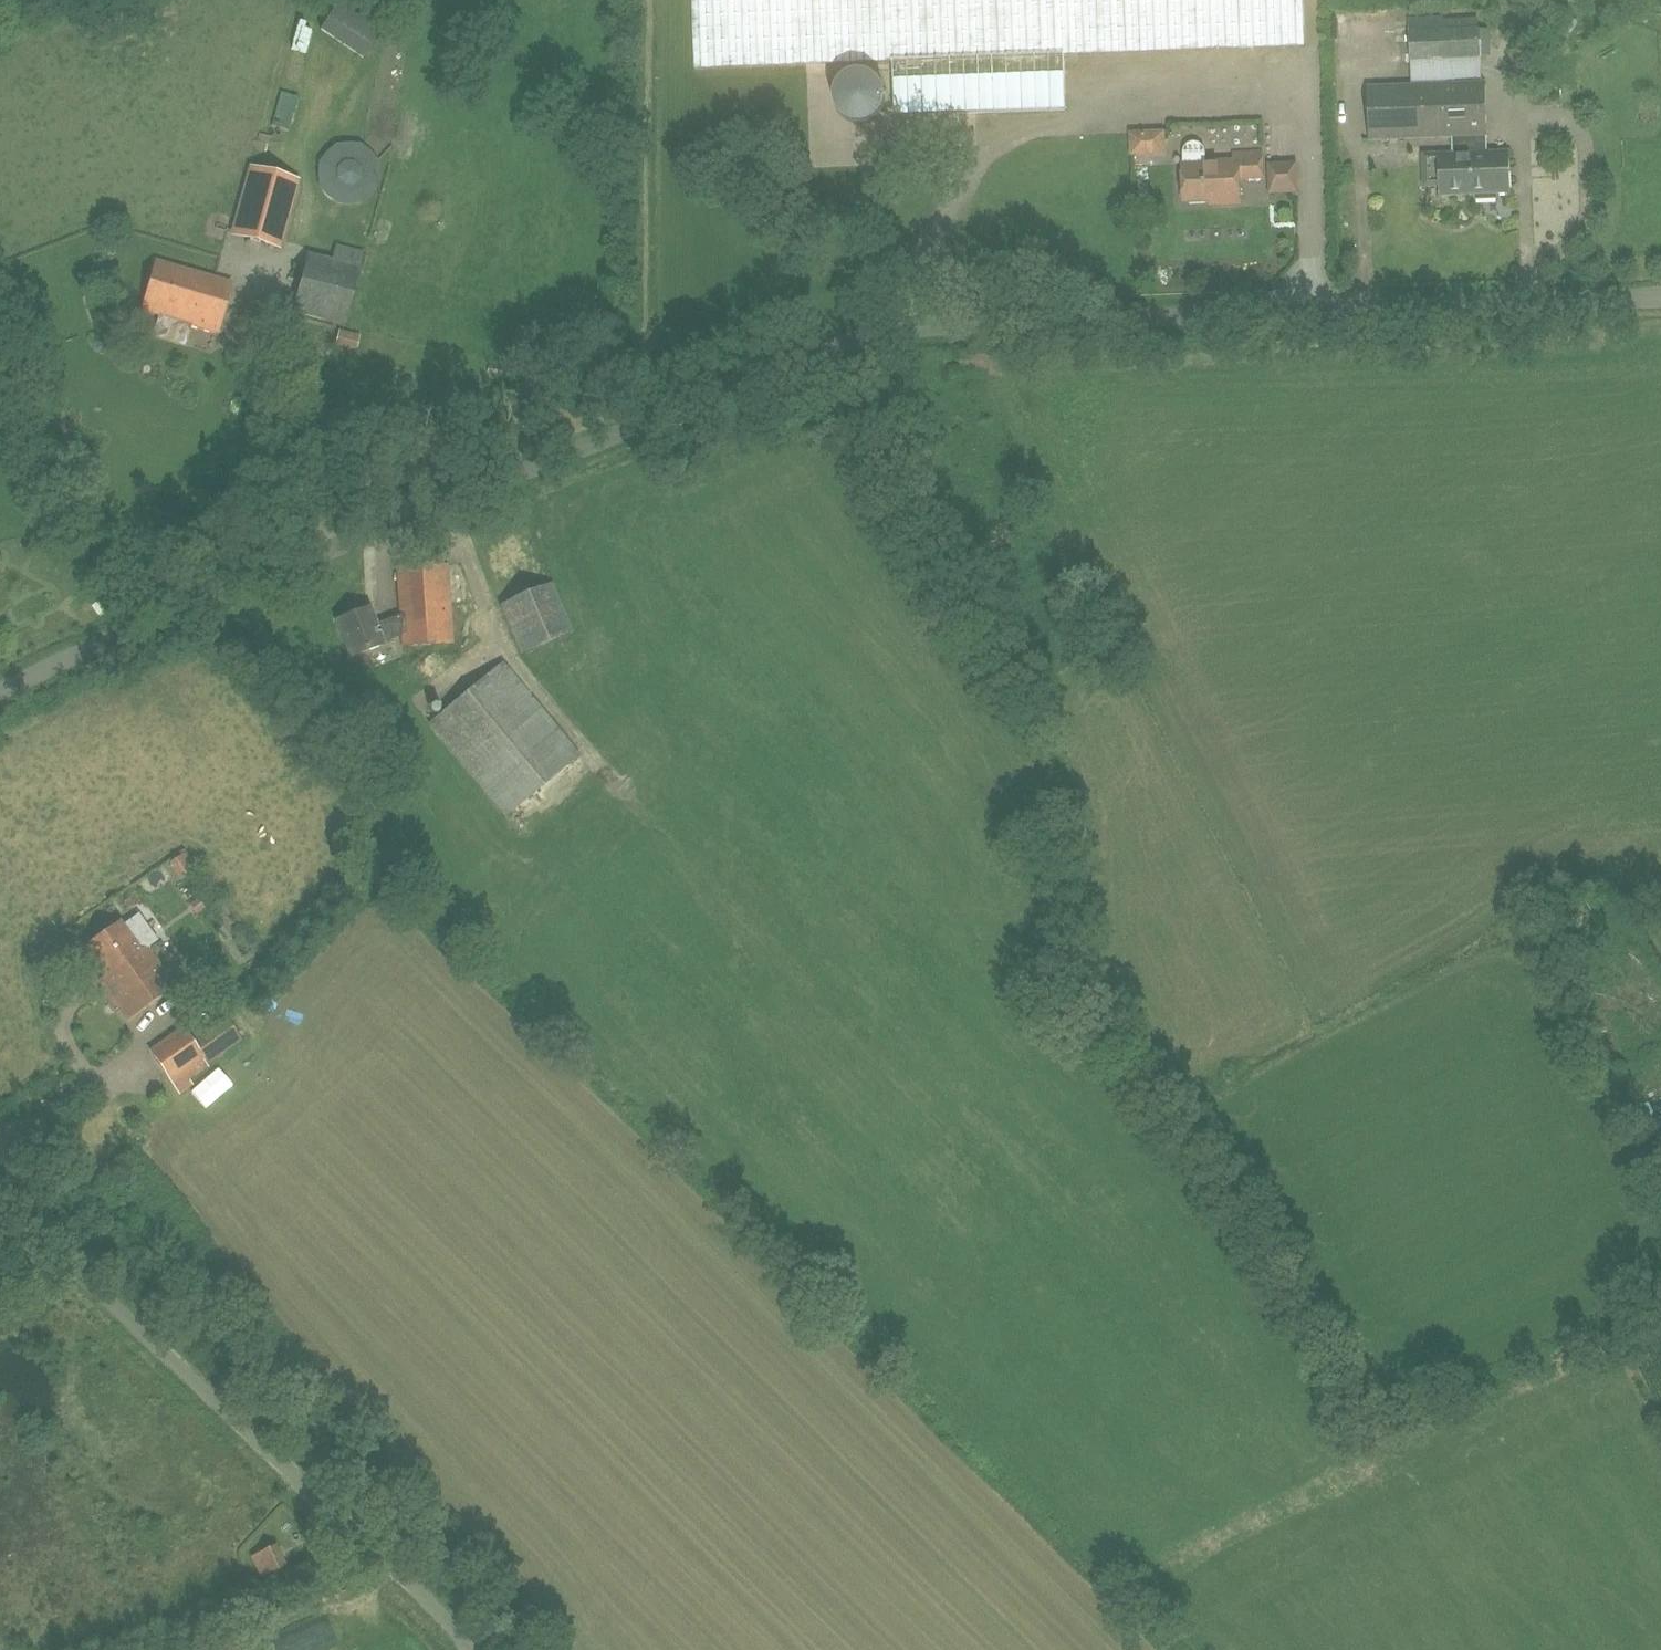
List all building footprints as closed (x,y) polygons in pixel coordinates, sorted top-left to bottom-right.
[(699,72),(895,64),(897,117),(1067,111),(1065,58),(1308,48),(1306,0),(697,0),(699,72)] [(339,5),(324,31),(371,59),(386,33),(339,5)] [(1471,195),(1475,195),(1475,200),(1497,199),(1497,194),(1509,194),(1508,153),(1485,154),(1483,84),(1482,56),(1491,55),(1489,29),(1481,29),(1480,27),(1479,28),(1479,19),(1443,20),(1443,16),(1408,18),(1410,63),(1411,63),(1412,87),(1370,88),(1372,140),(1454,137),(1454,155),(1425,156),(1426,187),(1443,186),(1443,196),(1462,195),(1462,190),(1471,189),(1471,195)] [(281,91),(273,124),(290,129),(299,95),(281,91)] [(1131,156),(1169,154),(1168,129),(1130,130),(1131,156)] [(1182,152),(1183,162),(1184,200),(1220,199),(1220,203),(1239,202),(1238,179),(1264,179),(1263,155),(1231,156),(1231,161),(1205,162),(1205,152),(1204,148),(1201,145),(1197,143),(1193,142),(1189,143),(1186,145),(1184,149),(1182,152)] [(380,201),(380,146),(323,146),(323,201),(380,201)] [(1269,164),(1270,193),(1296,192),(1295,163),(1269,164)] [(298,183),(254,170),(234,236),(279,249),(298,183)] [(309,253),(291,314),(345,328),(361,268),(309,253)] [(186,346),(191,327),(216,335),(231,284),(157,262),(142,312),(158,317),(152,336),(186,346)] [(403,648),(453,644),(448,566),(397,569),(400,615),(375,625),(368,609),(338,621),(353,658),(383,646),(383,644),(402,636),(403,648)] [(527,656),(579,631),(554,582),(503,607),(527,656)] [(430,724),(506,816),(579,756),(503,664),(430,724)] [(187,853),(173,862),(182,875),(196,867),(187,853)] [(175,988),(147,949),(141,953),(120,925),(87,948),(108,977),(101,982),(129,1021),(175,988)] [(150,1053),(169,1081),(179,1094),(194,1083),(191,1079),(201,1072),(195,1064),(203,1059),(207,1065),(243,1039),(227,1018),(193,1043),(184,1030),(150,1053)] [(255,1556),(264,1575),(286,1564),(277,1545),(255,1556)]
